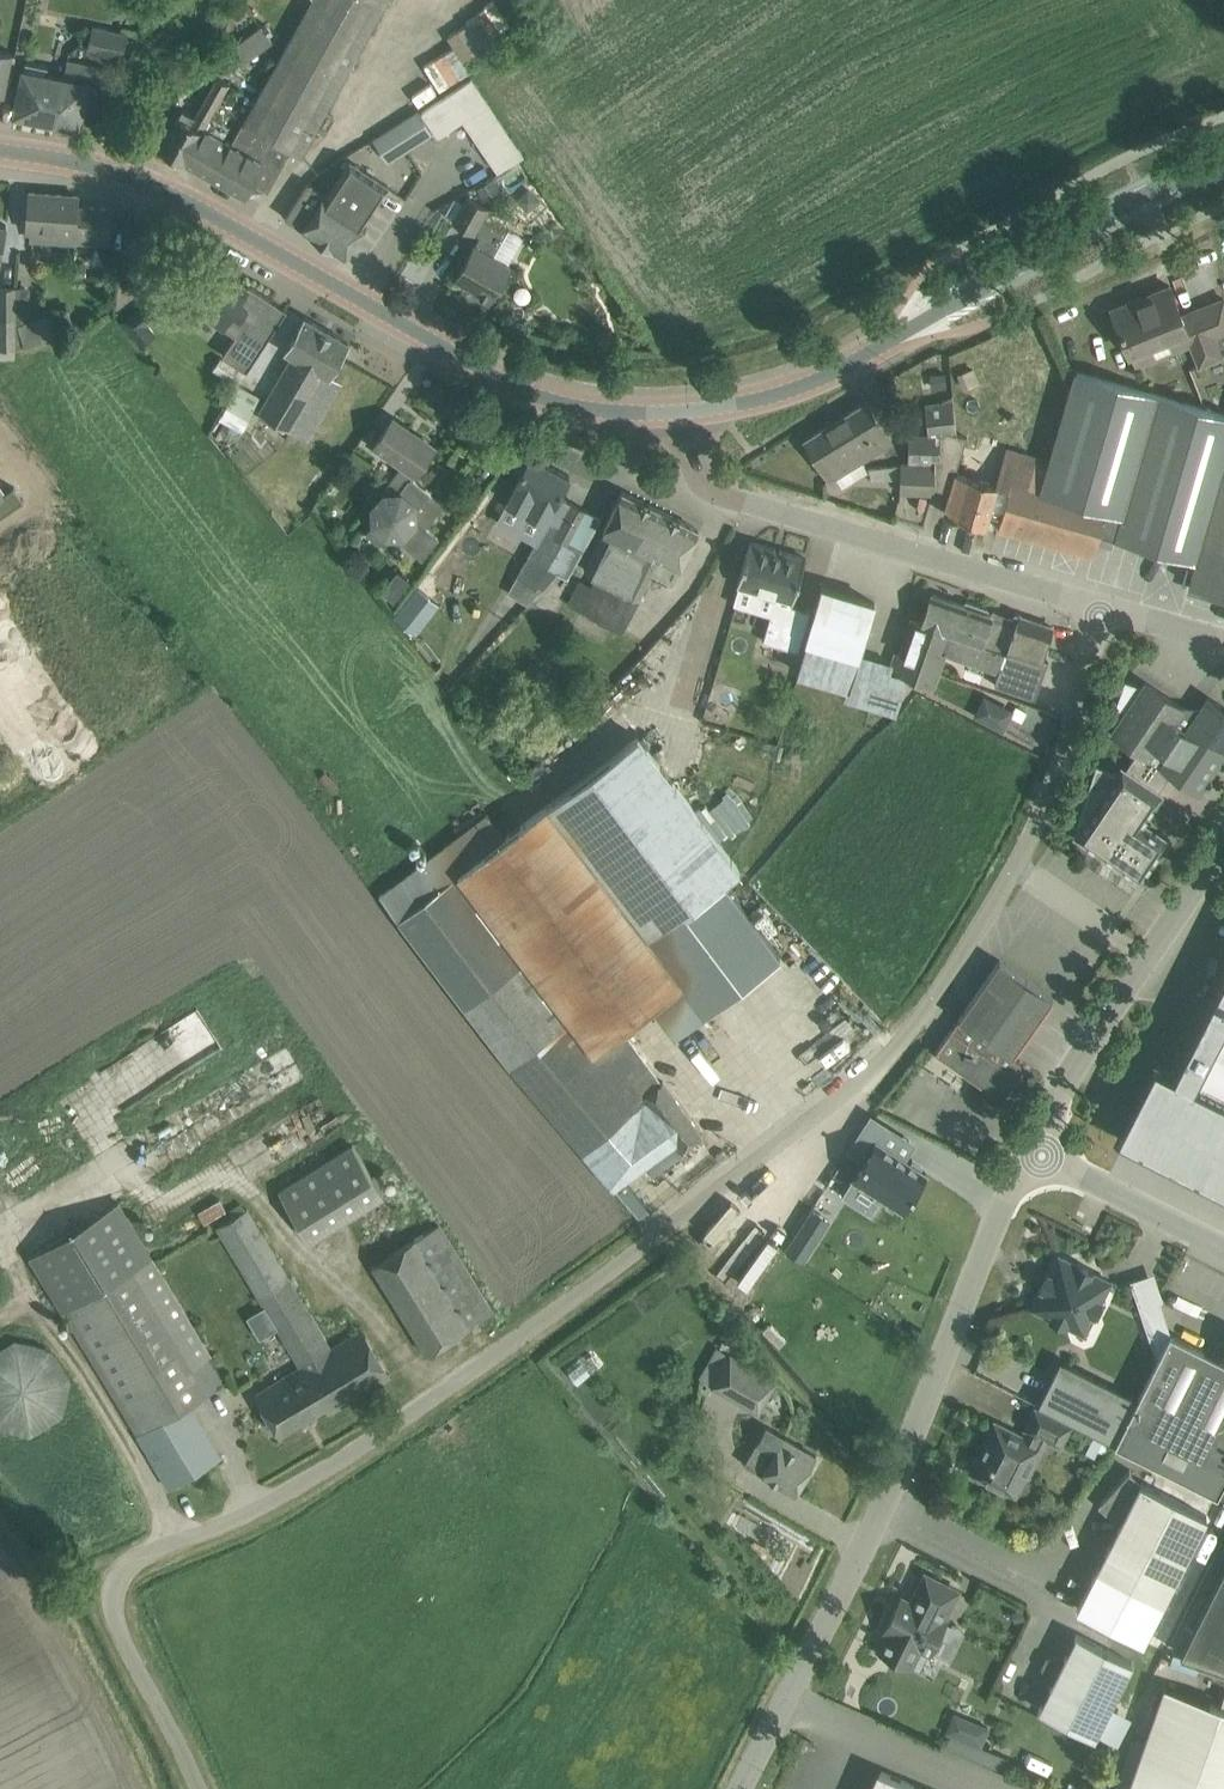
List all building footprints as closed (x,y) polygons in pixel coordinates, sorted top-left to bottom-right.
[(246,195),(253,182),(268,190),(289,153),(299,159),(311,138),(387,0),(312,0),(258,98),(244,122),(260,131),(248,153),(242,149),(231,168),(228,166),(216,178),(246,195)] [(445,31),(454,44),(424,63),(437,83),(514,34),(493,0),(445,31)] [(87,49),(122,57),(128,31),(92,24),(87,49)] [(229,47),(241,64),(272,41),(260,25),(229,47)] [(8,95),(16,52),(0,50),(0,93),(8,95)] [(65,74),(60,73),(58,81),(63,82),(56,119),(65,121),(66,124),(74,126),(75,123),(80,124),(93,127),(106,67),(68,59),(65,74)] [(25,68),(24,68),(15,111),(56,119),(63,82),(58,81),(60,73),(47,70),(48,65),(26,61),(25,68)] [(160,147),(184,160),(203,126),(228,82),(217,76),(195,115),(182,108),(160,147)] [(438,137),(464,119),(499,172),(525,155),(473,77),(421,111),(438,137)] [(388,161),(433,133),(418,109),(373,137),(388,161)] [(184,160),(216,178),(228,166),(231,168),(242,149),(248,153),(260,131),(244,122),(232,143),(203,126),(184,160)] [(308,181),(285,216),(344,254),(388,186),(349,160),(327,193),(308,181)] [(477,188),(486,201),(502,191),(494,177),(477,188)] [(31,237),(75,240),(77,213),(76,213),(77,204),(78,204),(78,195),(29,191),(26,227),(32,228),(31,237)] [(456,277),(492,297),(510,264),(493,254),(506,231),(483,216),(488,208),(467,196),(453,220),(474,232),(475,230),(481,233),(456,277)] [(75,240),(110,243),(112,206),(78,204),(77,204),(76,213),(77,213),(75,240)] [(169,273),(187,246),(145,218),(127,246),(144,258),(129,282),(152,297),(168,273),(169,273)] [(200,308),(218,320),(242,282),(210,261),(200,263),(181,293),(174,289),(161,308),(188,326),(200,308)] [(242,282),(218,320),(236,332),(223,353),(248,369),(287,308),(249,284),(248,286),(242,282)] [(1130,351),(1186,329),(1200,363),(1222,354),(1221,353),(1223,352),(1223,310),(1207,317),(1203,306),(1182,314),(1170,284),(1112,307),(1130,351)] [(0,348),(18,347),(17,323),(17,287),(0,287),(0,332),(0,348)] [(51,312),(17,323),(18,347),(58,334),(51,312)] [(286,350),(293,355),(261,411),(290,428),(322,371),(329,375),(349,341),(306,316),(286,350)] [(246,372),(221,355),(212,369),(237,385),(246,372)] [(1036,455),(1027,485),(1012,481),(1002,516),(998,527),(1094,554),(1100,532),(1197,559),(1223,465),(1223,409),(1076,367),(1050,459),(1036,455)] [(229,407),(247,417),(258,396),(239,386),(229,407)] [(867,401),(836,420),(860,459),(892,440),(867,401)] [(928,434),(912,433),(911,462),(936,463),(936,461),(940,461),(942,428),(956,432),(953,406),(926,409),(928,434)] [(435,445),(394,417),(374,445),(403,465),(383,490),(400,490),(435,445)] [(860,459),(836,420),(806,438),(830,478),(860,459)] [(945,511),(986,523),(989,512),(1002,515),(1012,481),(1027,485),(1036,455),(1006,446),(996,482),(955,471),(967,435),(956,432),(942,428),(940,461),(936,461),(936,463),(935,487),(950,491),(945,511)] [(508,497),(549,519),(520,574),(543,587),(558,571),(568,577),(601,517),(570,500),(569,501),(559,495),(570,475),(547,462),(549,458),(529,448),(519,467),(522,469),(508,497)] [(936,463),(911,462),(902,462),(901,490),(931,492),(932,487),(935,487),(936,463)] [(1223,593),(1223,465),(1197,559),(1190,583),(1223,593)] [(373,490),(364,500),(370,505),(371,524),(385,536),(393,535),(420,557),(437,536),(424,526),(443,504),(430,493),(431,491),(412,476),(400,490),(383,490),(380,495),(373,490)] [(25,500),(14,485),(7,490),(0,481),(0,517),(25,500)] [(596,574),(622,586),(660,509),(622,490),(604,529),(585,568),(596,574)] [(622,586),(640,595),(659,557),(679,567),(699,528),(660,509),(622,586)] [(799,650),(811,610),(792,604),(806,557),(750,540),(738,583),(777,595),(764,639),(799,650)] [(418,585),(394,615),(416,632),(440,602),(418,585)] [(844,698),(873,707),(893,661),(892,662),(860,653),(875,601),(822,586),(797,673),(848,687),(844,698)] [(873,707),(897,713),(908,676),(937,684),(941,671),(939,671),(945,653),(940,650),(950,620),(955,622),(962,603),(932,593),(923,620),(913,617),(901,654),(893,661),(873,707)] [(963,604),(962,603),(955,622),(950,620),(940,650),(945,653),(1000,672),(996,683),(1035,697),(1048,660),(1043,658),(1054,626),(1019,614),(1019,615),(1016,614),(1014,622),(995,615),(996,612),(993,611),(992,614),(988,613),(988,608),(966,601),(963,604)] [(1161,793),(1159,792),(1172,772),(1199,791),(1223,754),(1223,706),(1208,695),(1194,717),(1182,709),(1184,706),(1146,680),(1142,686),(1125,682),(1117,705),(1125,711),(1111,731),(1138,749),(1125,769),(1122,767),(1119,772),(1098,766),(1079,820),(1084,824),(1077,835),(1141,878),(1167,839),(1142,822),(1161,793)] [(679,686),(675,703),(698,709),(702,691),(679,686)] [(488,811),(380,893),(522,1077),(614,1187),(625,1179),(644,1165),(649,1171),(681,1148),(702,1132),(624,1026),(656,1002),(683,981),(705,1008),(707,1011),(782,953),(726,880),(741,869),(639,734),(506,835),(488,811)] [(936,1051),(996,1094),(1006,1092),(1022,1069),(1021,1061),(1012,1055),(1053,996),(1000,959),(936,1051)] [(1119,1135),(1223,1189),(1223,976),(1175,1073),(1155,1063),(1119,1135)] [(871,1113),(847,1150),(848,1151),(863,1161),(854,1175),(853,1177),(868,1187),(882,1196),(896,1205),(902,1209),(927,1172),(906,1158),(879,1140),(889,1125),(871,1113)] [(279,1189),(310,1238),(384,1191),(352,1142),(279,1189)] [(119,1202),(30,1256),(171,1487),(222,1456),(190,1402),(223,1382),(207,1357),(211,1355),(152,1256),(119,1202)] [(813,1207),(786,1249),(803,1260),(830,1218),(813,1207)] [(390,1374),(377,1354),(363,1330),(332,1348),(247,1208),(218,1225),(303,1365),(257,1393),(280,1431),(326,1404),(330,1410),(390,1374)] [(493,1310),(481,1290),(439,1224),(372,1265),(427,1352),(493,1310)] [(1066,1323),(1085,1333),(1111,1280),(1093,1271),(1094,1269),(1078,1261),(1077,1263),(1059,1254),(1049,1272),(1047,1271),(1040,1287),(1042,1288),(1032,1306),(1051,1316),(1050,1318),(1065,1326),(1066,1323)] [(1116,1441),(1223,1495),(1223,1359),(1170,1332),(1138,1396),(1116,1441)] [(33,1432),(67,1413),(71,1377),(53,1343),(15,1339),(0,1348),(0,1429),(33,1432)] [(712,1383),(758,1409),(776,1377),(730,1351),(712,1383)] [(1061,1357),(1038,1402),(1094,1430),(1116,1441),(1138,1396),(1061,1357)] [(989,1479),(1016,1492),(1025,1475),(1027,1476),(1047,1438),(1061,1445),(1071,1425),(1035,1407),(1025,1427),(1030,1429),(1026,1436),(995,1420),(984,1441),(987,1443),(979,1458),(977,1457),(969,1472),(988,1481),(989,1479)] [(744,1462),(795,1492),(817,1455),(765,1425),(744,1462)] [(1207,1514),(1141,1481),(1130,1471),(1131,1469),(1130,1468),(1101,1500),(1102,1501),(1105,1498),(1124,1515),(1078,1606),(1144,1639),(1207,1514)] [(1181,1652),(1223,1667),(1223,1567),(1181,1652)] [(887,1630),(878,1648),(881,1649),(880,1652),(896,1661),(897,1657),(911,1664),(920,1646),(930,1651),(947,1619),(961,1589),(924,1572),(911,1601),(901,1596),(885,1629),(887,1630)] [(1133,1661),(1099,1644),(1077,1633),(1065,1658),(1057,1654),(1048,1656),(1043,1665),(1047,1673),(1055,1677),(1040,1708),(1095,1736),(1133,1661)] [(1221,1703),(1220,1703),(1165,1684),(1149,1731),(1128,1788),(1223,1788),(1223,1695),(1221,1703)] [(945,1733),(978,1747),(986,1729),(952,1715),(945,1733)] [(882,1770),(880,1775),(883,1777),(878,1788),(926,1788),(882,1770)]
